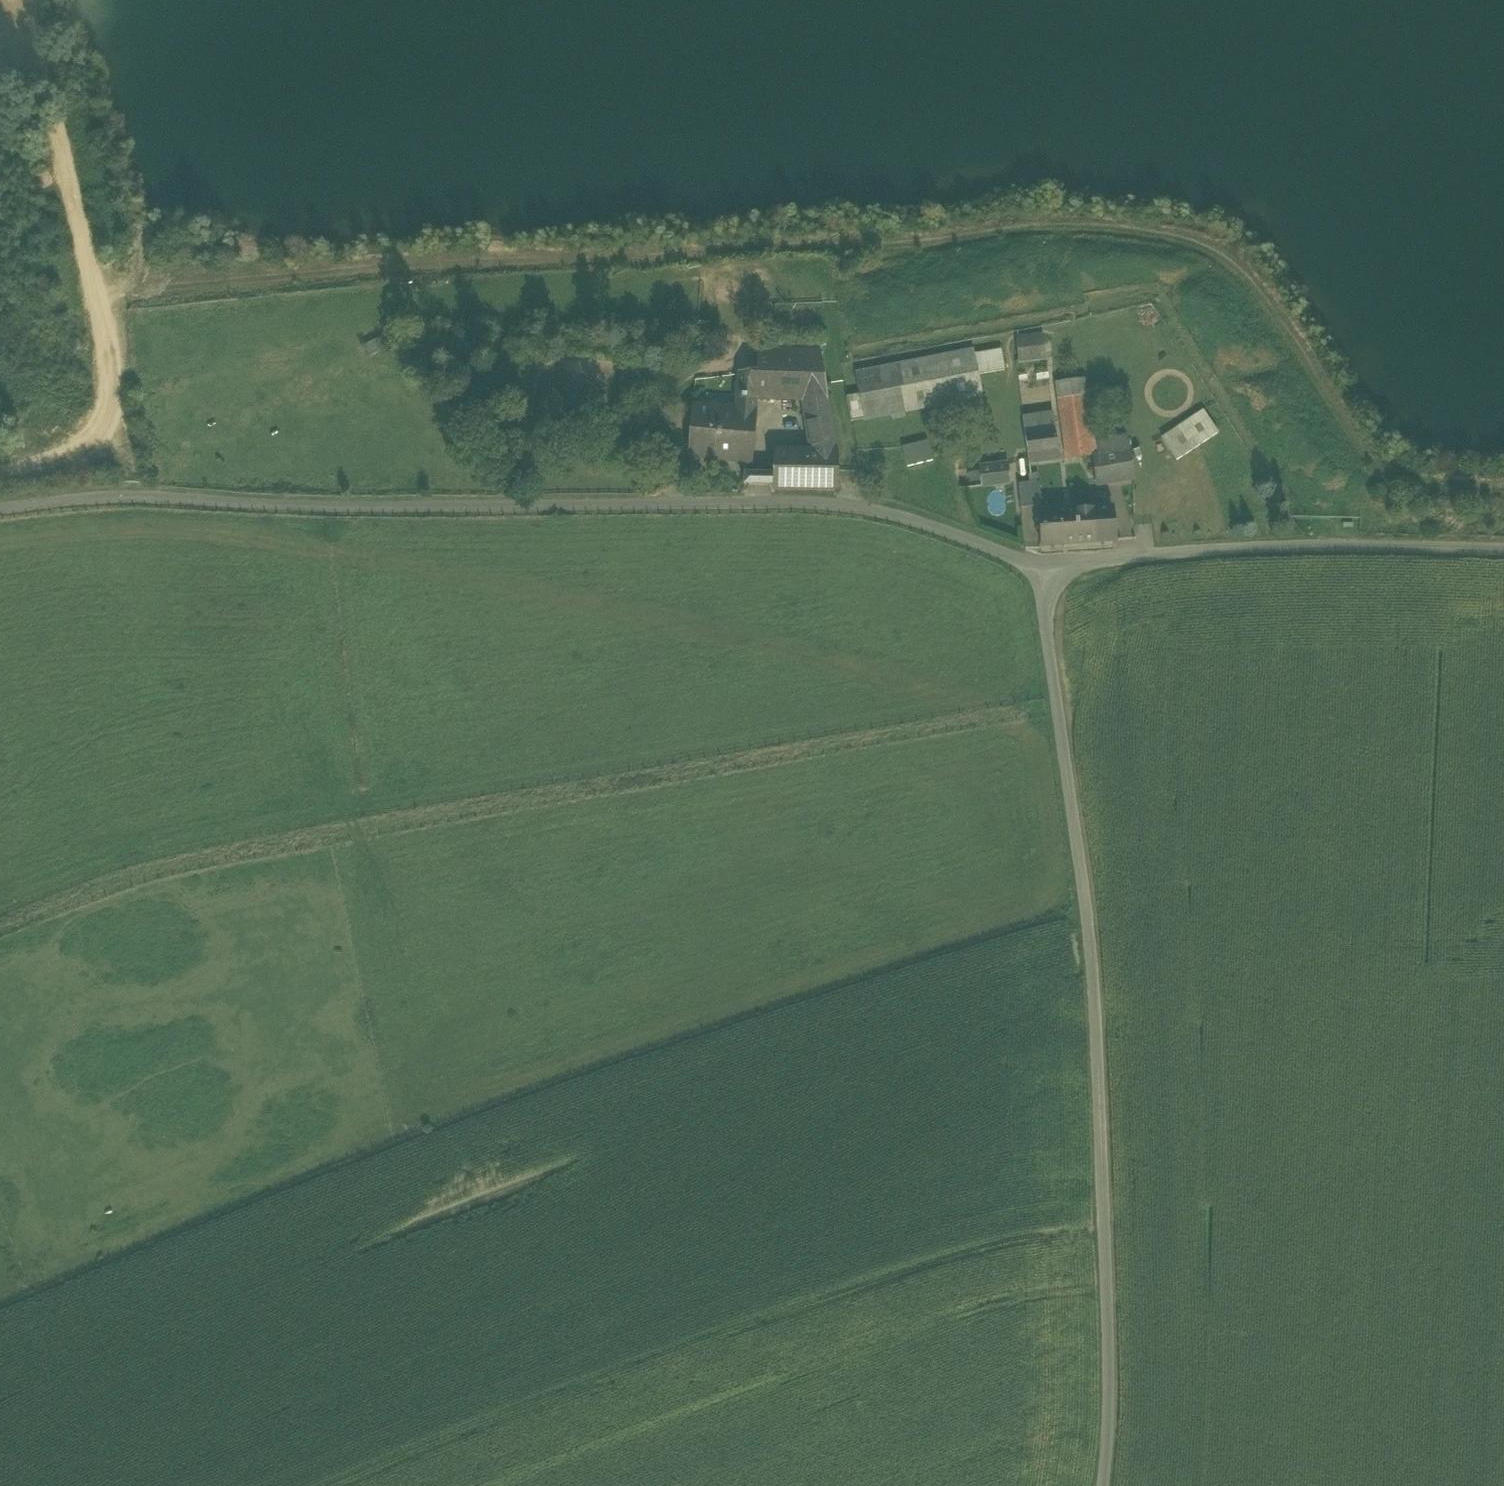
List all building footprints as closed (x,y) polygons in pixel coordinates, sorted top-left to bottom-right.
[(395,330),(366,346),(371,356),(400,340),(395,330)] [(1016,339),(1019,362),(1046,358),(1044,336),(1016,339)] [(778,340),(778,355),(814,355),(814,340),(778,340)] [(983,397),(978,375),(974,355),(973,350),(855,373),(860,395),(865,419),(865,420),(983,397)] [(1001,351),(974,355),(978,375),(1005,370),(1001,351)] [(774,375),(774,355),(757,354),(757,375),(773,375),(774,375)] [(774,355),(774,375),(822,376),(814,355),(778,355),(774,355)] [(732,459),(749,460),(755,398),(757,375),(741,375),(737,412),(732,459)] [(770,398),(773,375),(757,375),(755,398),(770,398)] [(825,376),(822,376),(774,375),(773,375),(770,398),(807,399),(815,451),(815,453),(836,452),(825,376)] [(1056,383),(1066,459),(1094,455),(1092,440),(1084,379),(1056,383)] [(847,397),(851,421),(865,419),(860,395),(847,397)] [(690,456),(732,459),(737,412),(694,408),(690,456)] [(1163,438),(1177,460),(1218,433),(1204,411),(1163,438)] [(1023,416),(1028,454),(1058,451),(1053,412),(1023,416)] [(1094,456),(1129,449),(1126,434),(1092,440),(1094,455),(1094,456)] [(903,447),(907,467),(933,460),(928,441),(903,447)] [(1093,456),(1097,484),(1134,478),(1129,449),(1094,456),(1093,456)] [(835,490),(836,452),(815,453),(815,451),(778,453),(778,473),(778,486),(778,490),(835,490)] [(1029,464),(1060,460),(1058,451),(1028,454),(1029,464)] [(980,467),(982,485),(1010,482),(1008,464),(980,467)] [(778,486),(778,473),(744,473),(744,486),(778,486)] [(1018,484),(1021,508),(1042,505),(1039,482),(1018,484)] [(1113,508),(1093,510),(1095,541),(1116,539),(1113,508)] [(1046,545),(1095,541),(1093,510),(1043,514),(1046,545)] [(1040,546),(1046,545),(1043,514),(1037,514),(1040,546)]
